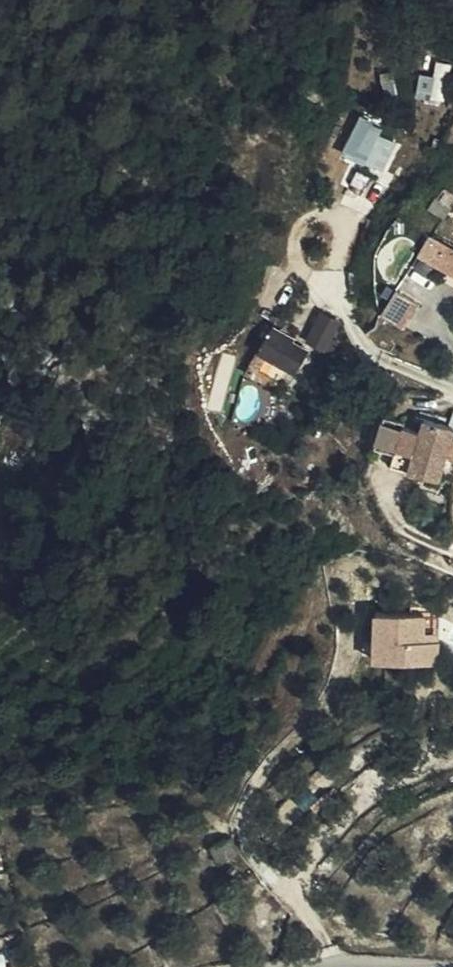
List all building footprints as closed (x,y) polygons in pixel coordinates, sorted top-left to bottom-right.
[(438,58),(437,72),(421,71),(418,97),(446,100),(450,59),(438,58)] [(360,111),(342,150),(388,172),(402,142),(380,132),(385,122),(360,111)] [(419,253),(452,272),(452,243),(432,231),(419,253)] [(402,287),(386,311),(401,321),(407,313),(412,316),(422,300),(402,287)] [(304,340),(316,312),(307,308),(295,336),(304,340)] [(331,319),(316,312),(304,340),(321,346),(331,319)] [(264,357),(272,338),(263,334),(255,353),(264,357)] [(301,351),(272,338),(264,357),(293,370),(301,351)] [(402,449),(408,428),(411,417),(391,411),(383,443),(402,449)] [(424,432),(408,428),(402,449),(419,453),(416,464),(438,470),(450,426),(426,422),(424,432)] [(419,453),(402,449),(399,460),(416,464),(419,453)] [(440,659),(439,609),(372,610),(373,660),(440,659)]
